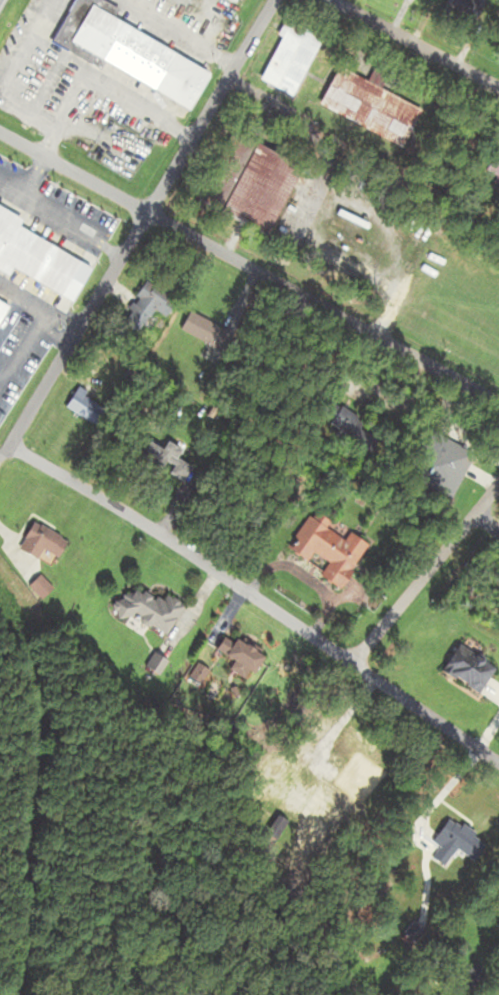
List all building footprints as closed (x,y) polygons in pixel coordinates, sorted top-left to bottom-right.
[(52,45),(78,0),(98,0),(119,12),(115,19),(209,73),(188,110),(105,62),(99,72),(52,45)] [(483,31),(496,1),(493,0),(478,0),(477,1),(474,0),(448,0),(442,12),(483,31)] [(226,51),(217,45),(231,20),(241,25),(226,51)] [(291,97),(259,79),(281,38),(276,36),(285,20),(322,40),(291,97)] [(401,148),(318,105),(338,66),(367,81),(373,70),(386,76),(379,90),(420,111),(401,148)] [(265,235),(220,212),(255,144),(300,168),(265,235)] [(7,278),(0,274),(0,209),(21,221),(18,227),(79,263),(60,295),(13,268),(7,278)] [(164,315),(176,297),(150,278),(127,310),(146,324),(156,309),(164,315)] [(12,308),(0,300),(0,326),(12,308)] [(220,349),(229,330),(191,312),(181,331),(220,349)] [(126,378),(139,384),(145,370),(132,364),(126,378)] [(96,426),(107,408),(77,389),(66,407),(96,426)] [(193,464),(179,457),(183,448),(168,442),(165,448),(147,440),(138,460),(186,481),(193,464)] [(285,552),(303,563),(309,553),(325,563),(316,578),(336,590),(364,543),(349,534),(346,538),(307,514),(285,552)] [(34,560),(38,551),(55,558),(64,536),(31,522),(18,553),(34,560)] [(25,587),(38,600),(49,589),(37,576),(25,587)] [(112,610),(162,638),(180,605),(163,596),(159,604),(126,586),(112,610)] [(242,670),(251,653),(216,634),(207,651),(242,670)] [(474,695),(491,669),(455,644),(437,670),(474,695)] [(262,835),(272,841),(283,824),(273,817),(262,835)] [(428,842),(437,848),(429,858),(442,867),(455,851),(470,862),(483,844),(446,817),(428,842)]
